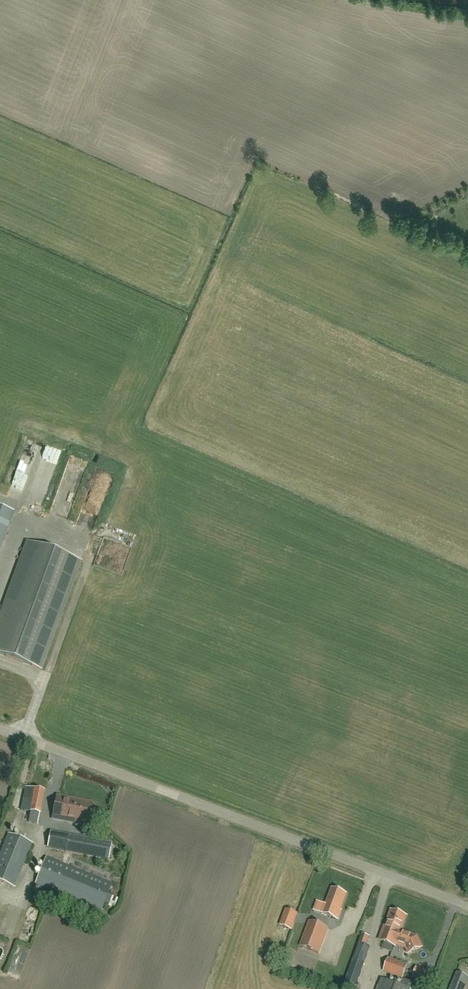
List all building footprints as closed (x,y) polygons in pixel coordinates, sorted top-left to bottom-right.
[(68,477),(76,480),(79,473),(85,475),(88,465),(73,461),(68,477)] [(66,516),(80,485),(69,480),(55,511),(66,516)] [(13,513),(0,508),(0,548),(13,513)] [(41,670),(81,562),(37,545),(28,542),(0,619),(0,655),(41,670)] [(40,815),(44,792),(26,788),(21,811),(30,813),(28,824),(37,825),(40,815)] [(93,803),(75,800),(57,796),(53,819),(89,826),(93,803)] [(51,832),(48,848),(108,860),(111,844),(51,832)] [(32,844),(23,840),(25,837),(19,834),(17,838),(8,834),(0,855),(0,882),(14,887),(32,844)] [(101,911),(112,885),(47,859),(36,884),(101,911)] [(340,911),(346,894),(332,889),(326,905),(325,905),(322,913),(338,920),(341,911),(340,911)] [(118,909),(121,900),(115,897),(111,906),(118,909)] [(292,930),(298,914),(286,909),(280,926),(292,930)] [(418,939),(417,937),(401,931),(406,917),(391,911),(387,922),(386,922),(379,940),(395,946),(396,944),(406,948),(408,954),(422,948),(421,947),(421,944),(420,940),(418,939)] [(319,954),(328,929),(310,922),(300,947),(319,954)] [(365,946),(358,943),(341,988),(355,988),(369,948),(365,946)] [(24,952),(26,951),(25,948),(19,951),(21,955),(15,958),(16,961),(15,962),(17,967),(28,963),(24,952)] [(408,965),(396,961),(389,958),(384,971),(403,978),(408,965)] [(427,974),(429,965),(420,963),(418,972),(427,974)] [(457,974),(451,988),(464,988),(467,980),(467,979),(457,974)] [(382,979),(378,988),(409,988),(382,979)]
